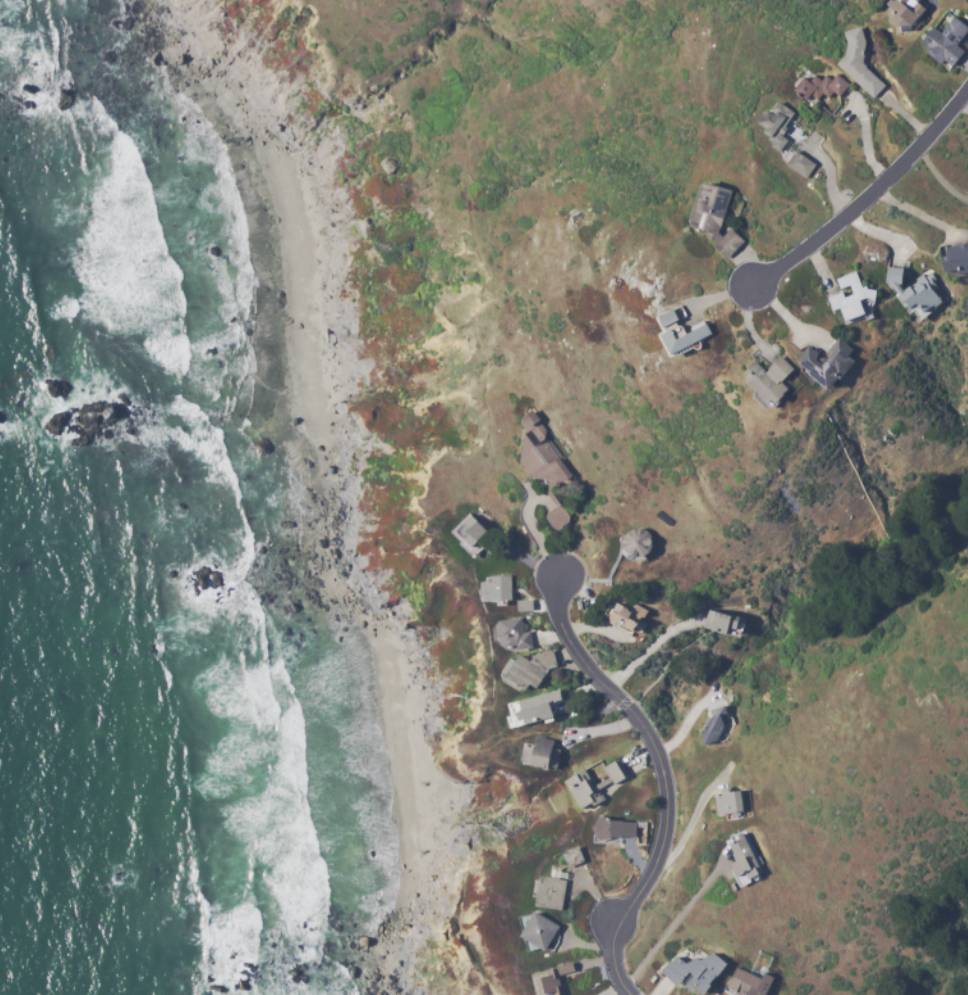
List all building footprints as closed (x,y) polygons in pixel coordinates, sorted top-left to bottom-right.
[(967,30),(955,47),(962,53),(951,68),(943,62),(939,67),(924,55),(928,50),(919,43),(931,29),(939,35),(953,18),(967,30)] [(556,718),(552,704),(561,702),(559,691),(508,703),(514,728),(556,718)] [(525,744),(522,765),(555,769),(558,741),(537,738),(536,746),(525,744)] [(721,816),(747,812),(744,791),(718,795),(721,816)] [(761,876),(745,834),(728,841),(736,862),(730,865),(735,879),(746,874),(749,881),(761,876)] [(534,907),(560,911),(565,881),(539,877),(534,907)] [(550,951),(560,924),(531,914),(522,942),(550,951)] [(708,952),(701,962),(693,956),(688,964),(675,955),(663,972),(697,994),(705,994),(726,964),(708,952)] [(731,994),(763,994),(771,977),(764,974),(761,980),(734,967),(722,991),(731,994)] [(546,971),(547,976),(538,978),(542,994),(561,990),(555,968),(546,971)]
